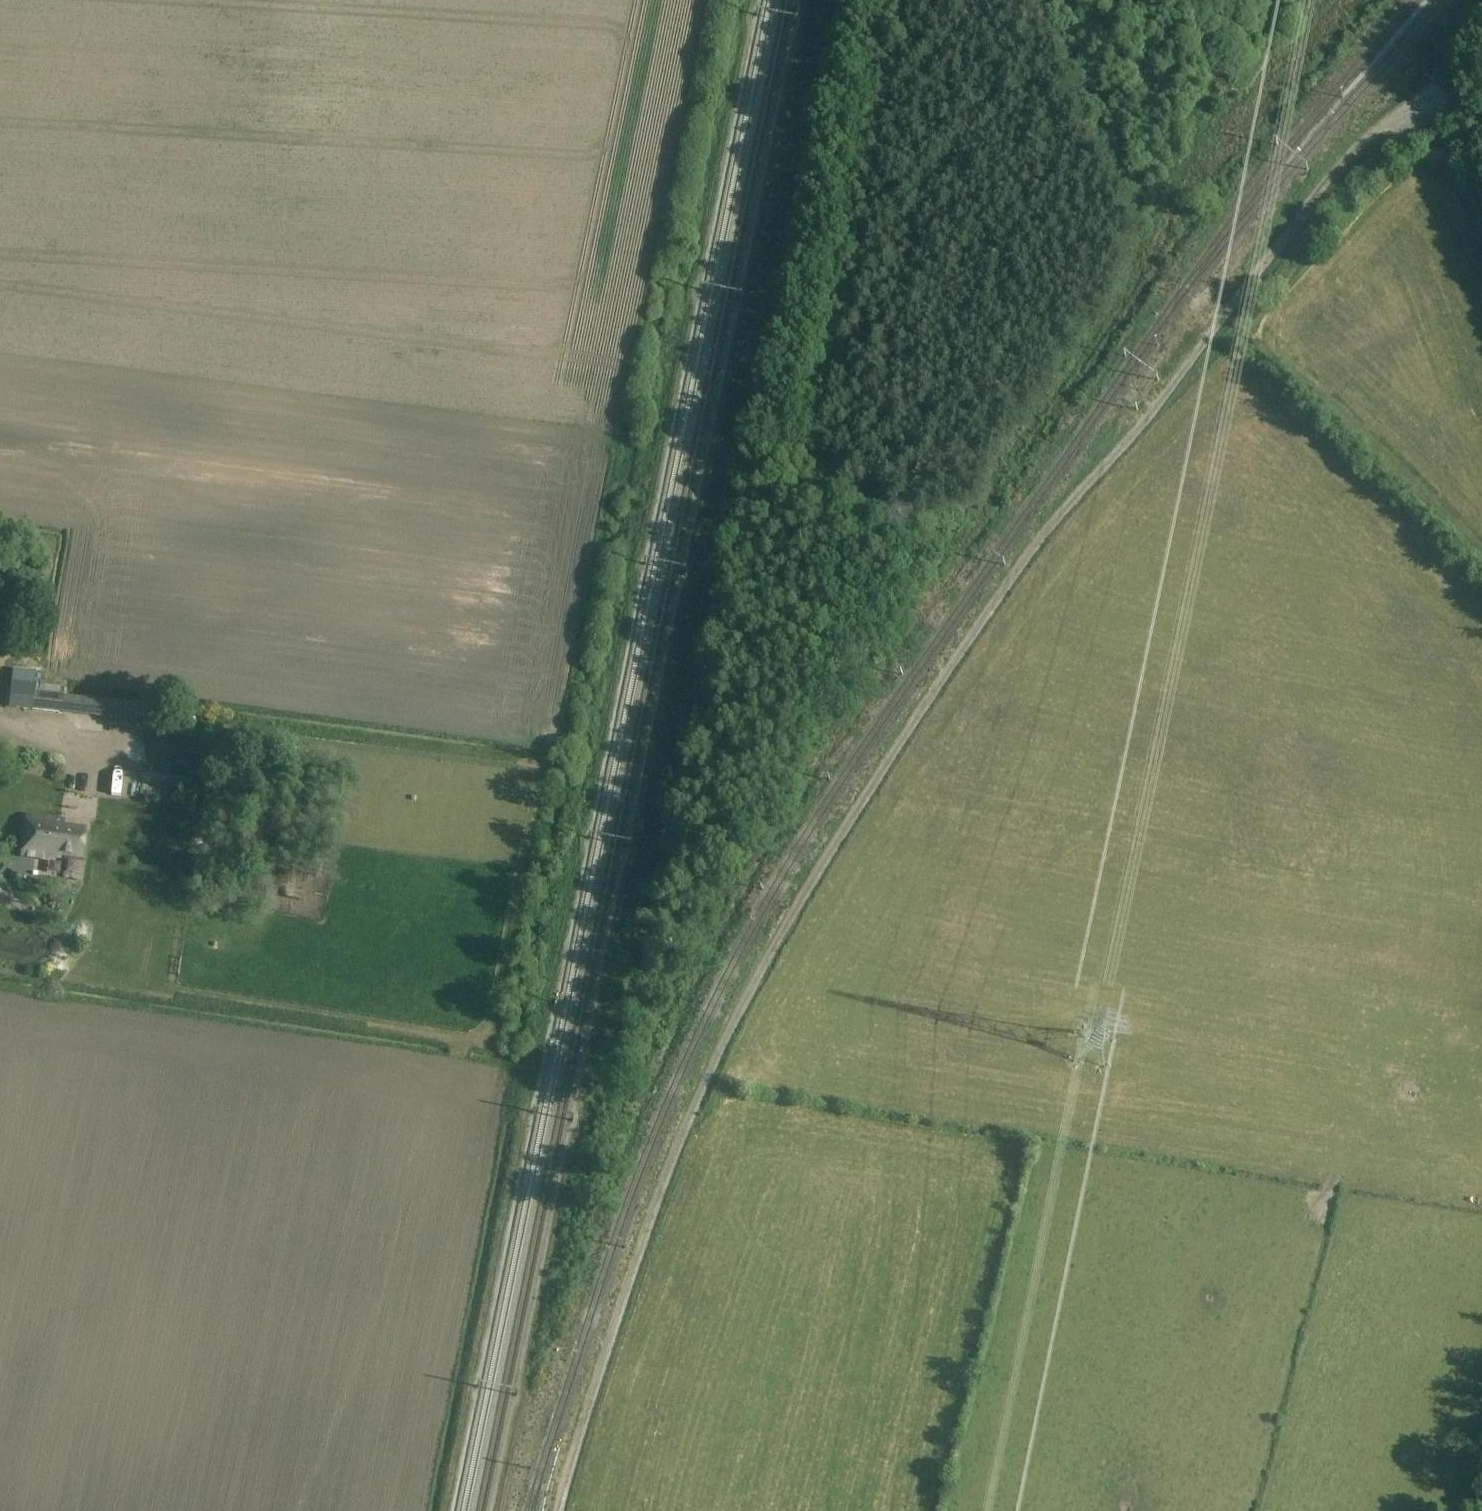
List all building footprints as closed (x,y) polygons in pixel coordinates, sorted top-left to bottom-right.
[(62,696),(34,693),(32,709),(60,712),(62,696)] [(120,720),(144,723),(146,706),(73,698),(71,710),(120,716),(120,720)] [(29,816),(22,855),(48,860),(49,854),(82,860),(89,820),(67,817),(66,822),(29,816)] [(46,891),(55,882),(45,871),(35,881),(46,891)]
